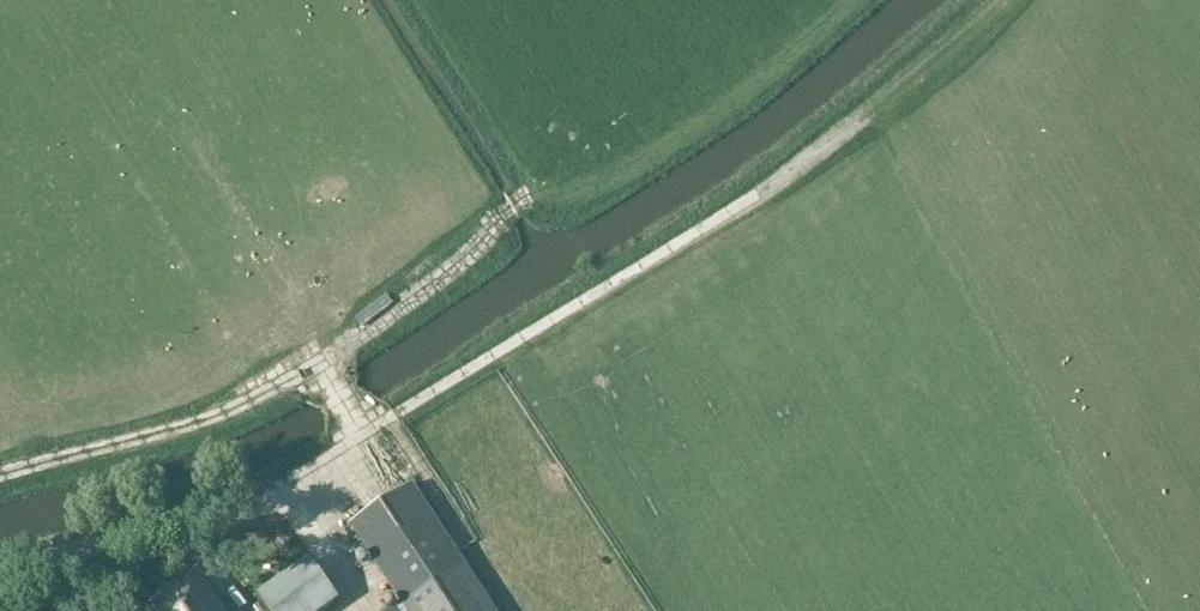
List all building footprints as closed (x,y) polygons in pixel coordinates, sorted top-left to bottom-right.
[(392,457),(371,467),(382,489),(403,478),(392,457)] [(398,610),(497,610),(413,485),(350,526),(403,606),(398,610)] [(305,564),(257,596),(267,610),(327,610),(333,607),(305,564)] [(141,610),(223,610),(197,573),(141,610)]
